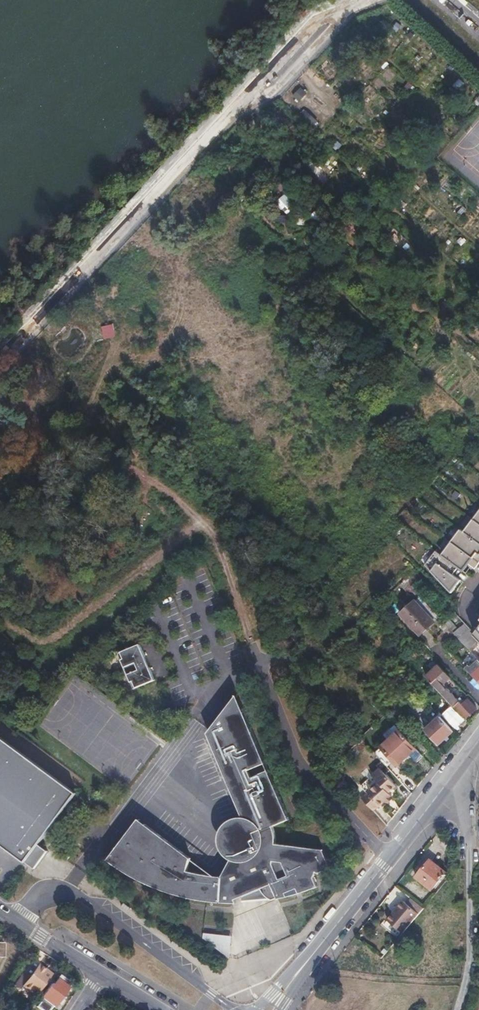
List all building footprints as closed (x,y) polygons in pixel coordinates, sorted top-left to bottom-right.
[(397,21),(392,28),(397,32),(402,25),(397,21)] [(385,61),(378,69),(382,72),(389,64),(385,61)] [(456,68),(450,63),(446,67),(451,73),(456,68)] [(410,81),(404,87),(409,91),(414,85),(410,81)] [(299,101),(308,93),(302,87),(293,95),(299,101)] [(316,95),(311,100),(321,111),(326,106),(316,95)] [(307,109),(302,114),(313,125),(318,120),(307,109)] [(338,140),(332,146),(337,150),(343,144),(338,140)] [(358,160),(353,165),(359,170),(363,165),(358,160)] [(421,188),(416,183),(412,187),(417,192),(421,188)] [(407,207),(401,202),(397,206),(402,211),(407,207)] [(463,205),(456,211),(461,215),(467,208),(463,205)] [(463,236),(458,241),(462,245),(467,240),(463,236)] [(473,517),(463,529),(478,541),(478,522),(473,517)] [(461,527),(440,554),(457,567),(463,571),(468,563),(475,568),(478,563),(478,541),(463,529),(461,527)] [(440,554),(436,551),(425,564),(451,591),(460,579),(453,573),(457,567),(440,554)] [(464,581),(468,575),(459,569),(455,575),(464,581)] [(405,580),(400,584),(413,598),(417,593),(405,580)] [(415,601),(401,614),(420,635),(428,628),(434,622),(415,601)] [(454,635),(448,627),(438,637),(444,644),(454,635)] [(141,644),(127,649),(142,686),(156,680),(141,644)] [(142,686),(127,649),(119,652),(135,689),(142,686)] [(438,665),(426,676),(465,720),(476,709),(468,701),(463,705),(462,705),(447,689),(446,688),(437,679),(441,676),(446,682),(450,678),(438,665)] [(124,839),(109,859),(150,884),(177,894),(197,899),(237,903),(236,899),(261,889),(265,895),(271,899),(272,900),(277,898),(278,899),(318,887),(313,875),(331,868),(322,850),(280,844),(278,844),(274,827),(290,819),(236,693),(207,730),(243,815),(244,819),(247,824),(262,838),(260,847),(253,857),(243,860),(230,857),(220,875),(189,870),(178,867),(175,859),(168,846),(144,826),(131,844),(124,839)] [(455,712),(448,718),(457,727),(464,720),(455,712)] [(446,724),(440,717),(426,730),(438,745),(453,731),(446,724)] [(415,746),(400,730),(382,747),(392,758),(399,767),(418,750),(415,746)] [(36,868),(49,850),(40,844),(78,793),(0,735),(0,842),(36,868)] [(418,742),(415,746),(418,750),(423,755),(427,752),(418,742)] [(382,747),(375,754),(385,765),(392,758),(382,747)] [(365,767),(358,760),(352,766),(358,773),(359,773),(365,767)] [(375,778),(379,783),(389,793),(396,786),(382,771),(375,778)] [(362,799),(374,812),(383,803),(385,800),(390,795),(389,793),(379,783),(365,796),(362,799)] [(247,824),(244,819),(243,815),(235,815),(225,821),(219,830),(217,842),(223,853),(230,857),(243,860),(253,857),(260,847),(262,838),(247,824)] [(140,819),(124,839),(131,844),(144,826),(168,846),(175,859),(178,867),(189,870),(192,858),(140,819)] [(68,860),(71,855),(62,848),(59,853),(68,860)] [(422,870),(417,876),(432,889),(439,880),(445,872),(430,860),(425,866),(422,864),(419,868),(422,870)] [(387,921),(403,933),(417,917),(424,908),(412,899),(408,905),(403,901),(387,921)] [(232,936),(205,933),(204,937),(229,957),(232,936)] [(43,986),(49,978),(37,969),(22,989),(35,998),(37,995),(43,986)] [(51,984),(42,997),(55,1006),(64,994),(51,984)]
